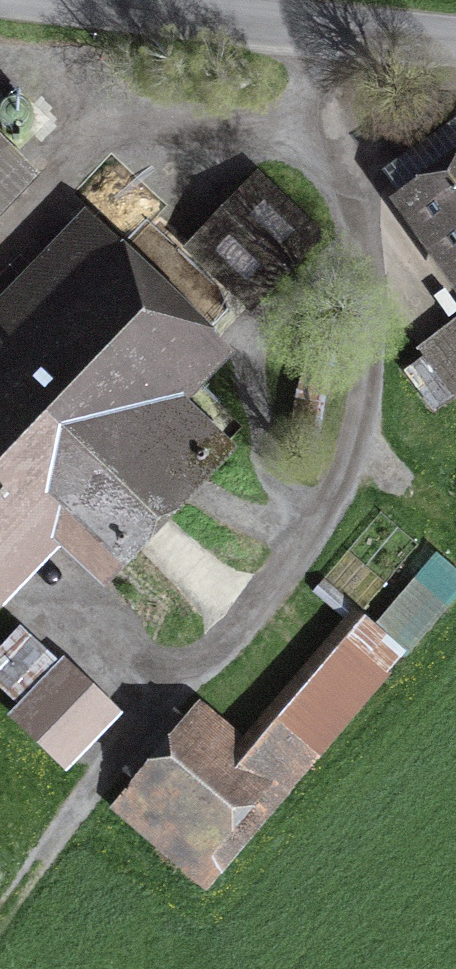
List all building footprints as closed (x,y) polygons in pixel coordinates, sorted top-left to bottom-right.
[(12,162),(0,151),(0,175),(12,162)] [(408,204),(455,272),(455,170),(408,204)] [(317,237),(258,180),(195,248),(254,303),(317,237)] [(159,395),(202,347),(80,237),(0,325),(0,376),(2,378),(0,380),(0,556),(6,562),(26,540),(46,518),(110,577),(223,453),(159,395)] [(418,356),(452,401),(455,399),(455,328),(418,356)] [(219,889),(389,684),(346,649),(258,756),(205,712),(124,810),(219,889)] [(66,667),(30,703),(68,740),(104,704),(66,667)]
